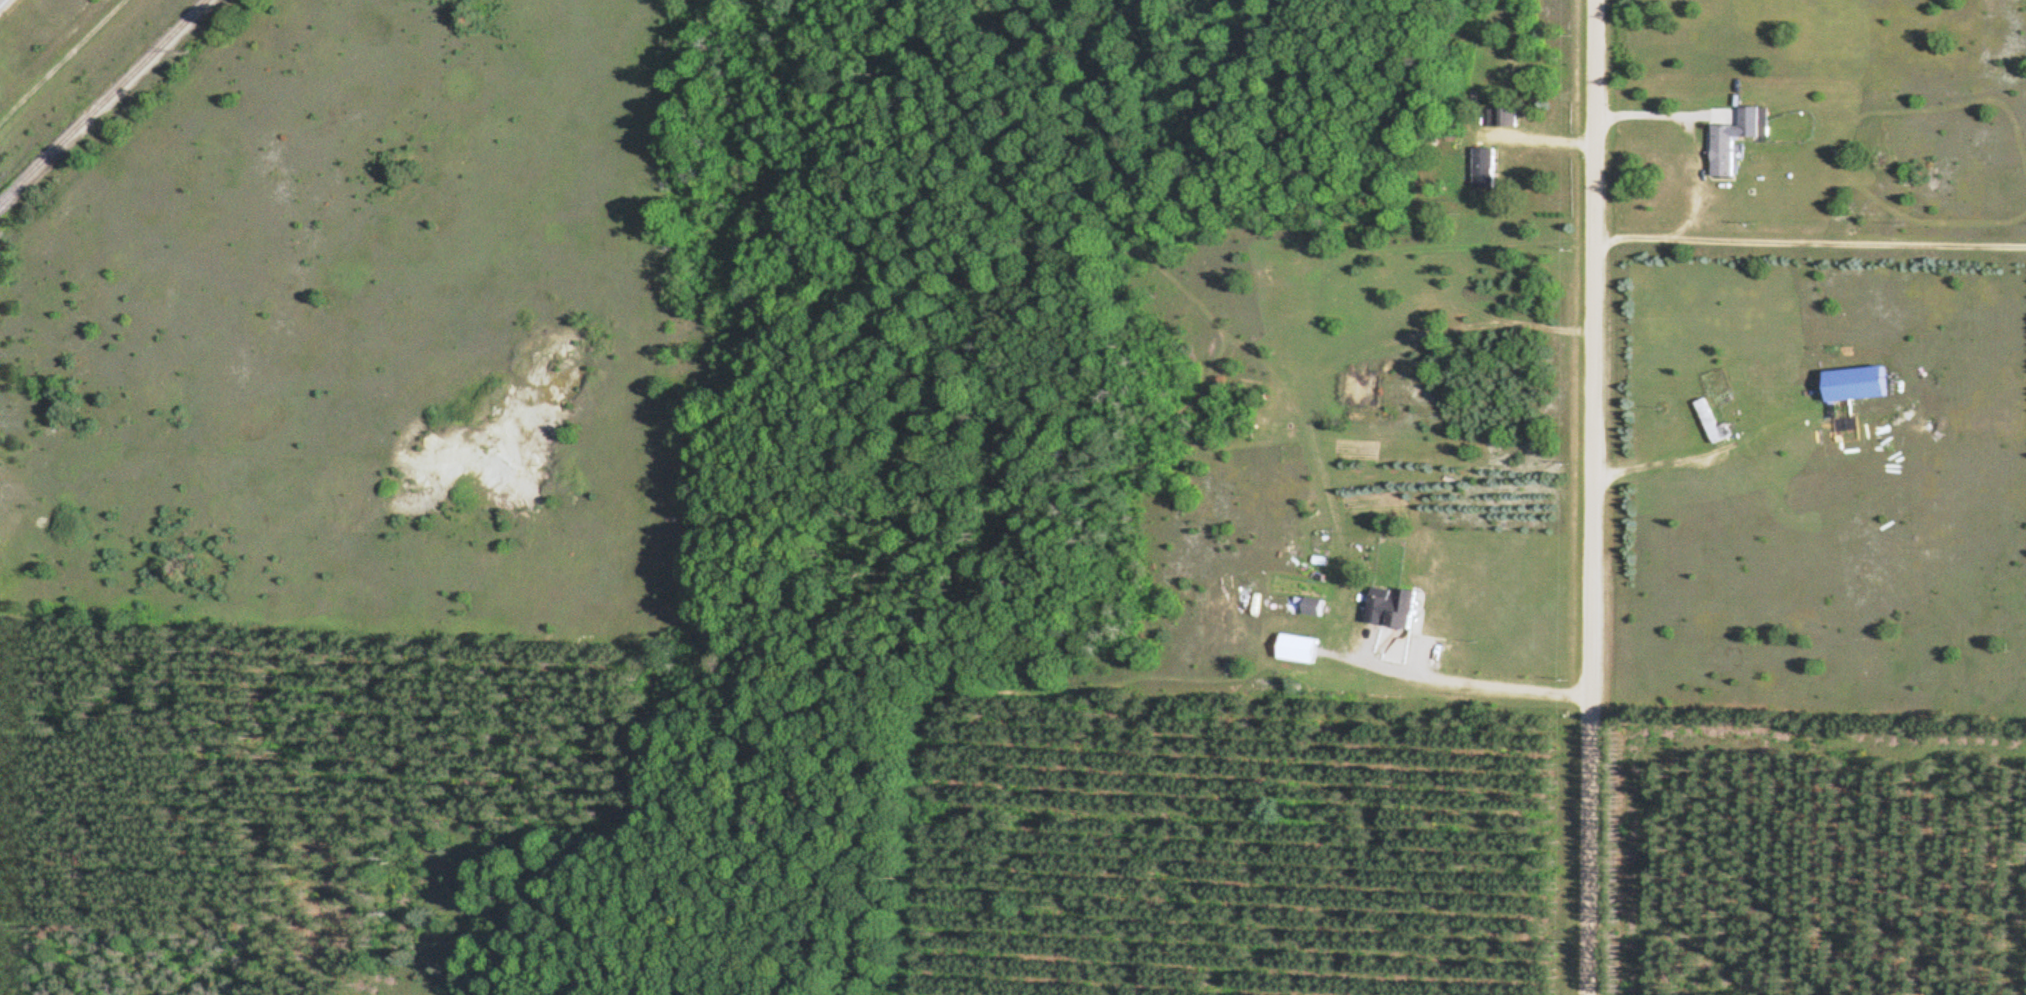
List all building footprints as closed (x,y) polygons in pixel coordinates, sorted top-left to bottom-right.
[(1764,106),(1764,135),(1729,135),(1729,176),(1708,176),(1708,124),(1736,125),(1736,106),(1764,106)] [(1485,126),(1514,126),(1514,107),(1485,107),(1485,126)] [(1471,188),(1492,188),(1492,148),(1471,148),(1471,188)] [(1819,371),(1823,402),(1883,394),(1879,363),(1819,371)] [(1691,401),(1711,442),(1730,433),(1724,421),(1715,426),(1701,397),(1691,401)] [(1363,624),(1406,631),(1412,592),(1368,585),(1363,624)] [(1299,615),(1317,618),(1320,600),(1301,597),(1299,615)]
